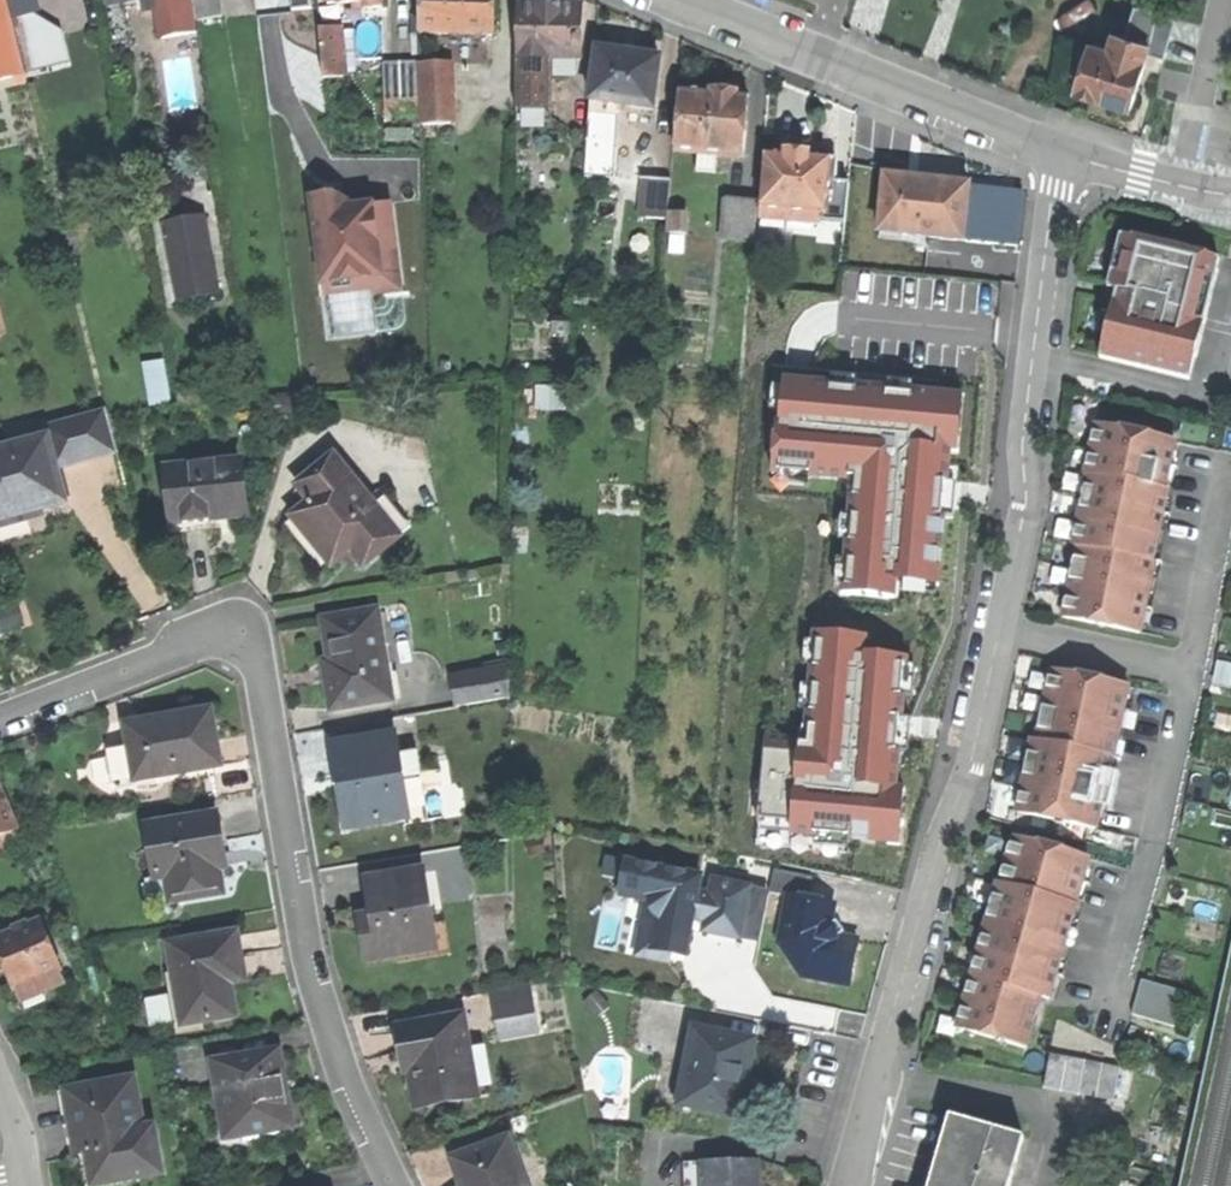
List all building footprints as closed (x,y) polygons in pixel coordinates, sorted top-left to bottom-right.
[(6,0),(0,0),(0,21),(11,19),(6,0)] [(11,19),(32,13),(29,0),(6,0),(11,19)] [(168,30),(198,26),(194,0),(164,0),(168,30)] [(197,17),(223,15),(221,0),(195,0),(197,17)] [(290,14),(311,12),(310,0),(289,0),(290,14)] [(328,7),(365,4),(365,11),(382,10),(381,1),(385,1),(385,0),(327,0),(328,7)] [(421,34),(444,34),(486,35),(490,35),(490,0),(421,0),(421,34)] [(544,5),(517,5),(516,55),(571,56),(579,56),(579,6),(544,5)] [(1149,45),(1147,54),(1164,58),(1175,19),(1137,8),(1128,39),(1149,45)] [(36,26),(32,13),(11,19),(15,32),(36,26)] [(11,19),(0,21),(0,80),(26,73),(15,32),(11,19)] [(318,32),(323,81),(342,79),(337,30),(318,32)] [(444,34),(444,63),(449,63),(485,63),(486,35),(444,34)] [(1144,61),(1147,54),(1149,45),(1128,39),(1115,35),(1110,52),(1144,61)] [(1100,101),(1131,110),(1144,61),(1110,52),(1089,46),(1087,54),(1079,85),(1076,95),(1100,101)] [(626,53),(597,51),(593,102),(607,103),(622,104),(653,107),(657,56),(626,53)] [(1065,81),(1079,85),(1087,54),(1074,51),(1065,81)] [(571,66),(571,56),(516,55),(516,109),(550,109),(550,76),(563,76),(571,66)] [(444,63),(423,63),(422,124),(449,124),(449,63),(444,63)] [(717,155),(743,156),(747,97),(737,96),(729,83),(717,83),(708,93),(698,92),(679,91),(675,152),(698,153),(717,155)] [(607,177),(610,146),(611,130),(605,130),(607,103),(593,102),(587,175),(607,177)] [(619,147),(622,104),(607,103),(605,130),(611,130),(610,146),(619,147)] [(764,155),(761,208),(808,211),(824,212),(826,180),(827,157),(806,156),(806,153),(796,153),(786,152),(786,156),(764,155)] [(715,171),(717,155),(698,153),(697,170),(715,171)] [(885,177),(879,236),(903,238),(903,232),(963,238),(968,182),(943,179),(921,177),(921,180),(885,177)] [(644,217),(667,219),(670,181),(647,179),(644,217)] [(847,181),(826,180),(824,212),(808,211),(808,218),(845,220),(847,181)] [(315,200),(327,297),(408,287),(397,202),(355,207),(354,195),(315,200)] [(757,202),(725,200),(722,242),(754,244),(756,219),(757,202)] [(808,218),(808,211),(761,208),(760,219),(787,221),(807,222),(808,218)] [(672,214),(671,234),(684,234),(685,215),(672,214)] [(209,216),(163,224),(177,297),(222,289),(209,216)] [(785,252),(787,221),(760,219),(756,219),(754,244),(778,245),(777,251),(785,252)] [(1164,246),(1120,236),(1108,289),(1117,291),(1101,360),(1190,381),(1219,259),(1164,246)] [(141,361),(145,405),(169,402),(165,359),(141,361)] [(920,383),(777,373),(769,463),(862,467),(856,579),(951,585),(971,373),(933,369),(920,383)] [(106,413),(81,420),(91,455),(117,448),(106,413)] [(47,430),(49,437),(68,503),(102,492),(91,455),(81,420),(47,430)] [(1060,619),(1135,633),(1171,443),(1091,428),(1069,546),(1074,547),(1060,619)] [(27,507),(25,501),(30,500),(37,498),(41,511),(68,503),(49,437),(0,452),(0,515),(27,507)] [(311,503),(294,517),(313,540),(334,565),(350,552),(364,568),(401,537),(334,457),(298,487),(311,503)] [(169,469),(174,523),(199,521),(224,519),(223,515),(246,513),(242,463),(169,469)] [(927,611),(801,604),(792,720),(763,718),(753,836),(906,849),(927,611)] [(332,712),(396,701),(392,680),(388,681),(377,614),(324,622),(331,663),(324,664),(327,684),(332,712)] [(483,666),(484,674),(505,671),(504,663),(483,666)] [(453,679),(457,708),(510,700),(505,671),(484,674),(453,679)] [(1015,814),(1095,829),(1109,757),(1112,758),(1126,686),(1049,671),(1035,742),(1029,741),(1015,814)] [(210,710),(127,723),(130,742),(135,779),(219,766),(214,739),(210,710)] [(393,737),(332,748),(339,788),(346,828),(408,817),(401,779),(393,737)] [(136,784),(135,779),(130,742),(111,745),(107,755),(110,780),(123,786),(136,784)] [(29,825),(32,824),(12,776),(0,781),(0,837),(29,825)] [(420,776),(401,779),(408,817),(409,827),(428,823),(420,776)] [(216,816),(147,828),(160,904),(221,893),(217,869),(225,867),(220,841),(216,816)] [(36,822),(32,824),(29,825),(35,839),(42,836),(36,822)] [(29,825),(0,837),(0,854),(35,839),(29,825)] [(956,1028),(1027,1047),(1041,995),(1050,997),(1086,857),(1010,837),(998,882),(995,881),(956,1028)] [(697,918),(708,920),(711,905),(700,902),(705,875),(632,861),(627,884),(636,886),(657,890),(651,918),(665,921),(660,950),(690,956),(697,918)] [(819,878),(781,871),(777,894),(796,898),(787,945),(808,979),(857,988),(861,966),(865,944),(845,940),(837,930),(841,907),(815,902),(819,878)] [(365,938),(369,960),(435,949),(422,873),(370,882),(375,915),(362,917),(365,938)] [(755,888),(716,880),(711,905),(708,920),(706,935),(744,942),(755,888)] [(688,964),(690,956),(660,950),(665,921),(651,918),(657,890),(636,886),(630,917),(639,919),(632,954),(651,957),(688,964)] [(773,891),(755,888),(744,942),(763,946),(773,891)] [(0,940),(0,951),(8,968),(18,990),(60,971),(62,970),(40,922),(0,940)] [(236,936),(168,947),(181,1022),(234,1013),(228,983),(243,980),(240,958),(236,936)] [(66,984),(60,971),(18,990),(24,1003),(66,984)] [(1179,1024),(1185,987),(1137,979),(1131,1016),(1179,1024)] [(529,988),(493,995),(499,1025),(534,1018),(529,988)] [(418,1109),(478,1100),(465,1018),(400,1029),(407,1075),(413,1074),(414,1085),(418,1109)] [(537,1034),(534,1018),(499,1025),(502,1041),(537,1034)] [(681,1107),(740,1118),(747,1083),(755,1043),(696,1031),(681,1107)] [(280,1051),(214,1063),(227,1138),(294,1126),(287,1087),(280,1051)] [(1051,1055),(1045,1088),(1115,1102),(1122,1069),(1051,1055)] [(65,1092),(75,1145),(85,1143),(88,1161),(93,1185),(106,1185),(162,1176),(153,1129),(142,1131),(133,1079),(65,1092)] [(950,1118),(930,1185),(1010,1185),(1023,1140),(950,1118)] [(510,1142),(454,1162),(463,1185),(526,1185),(510,1142)] [(760,1163),(702,1164),(702,1185),(760,1185),(760,1163)]
